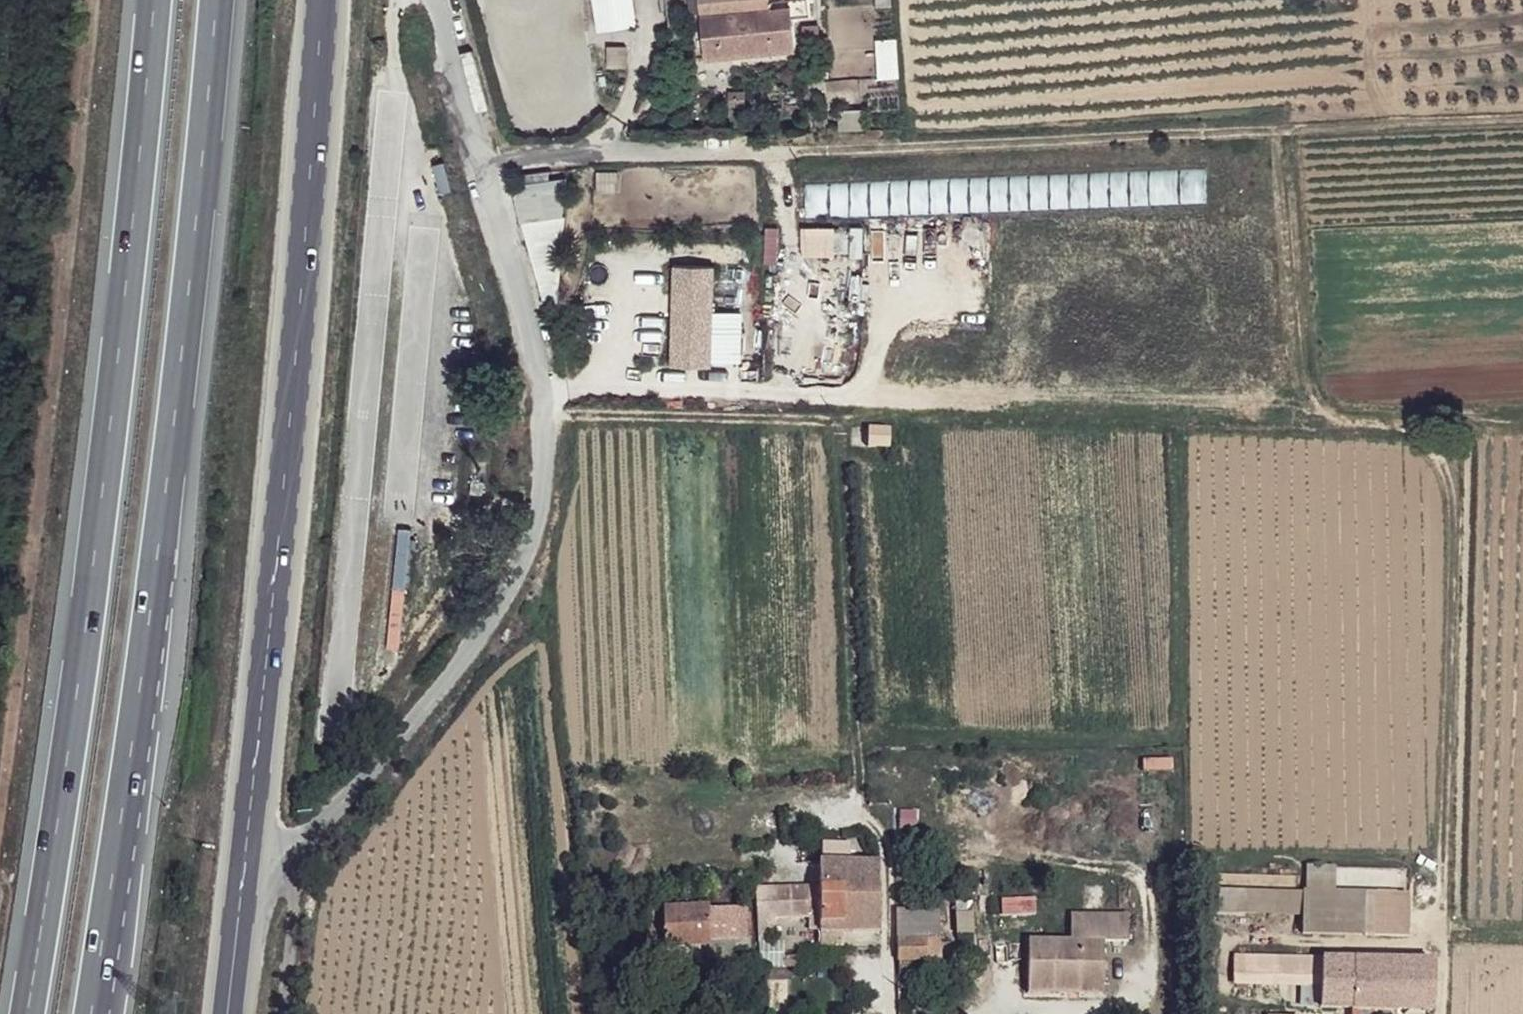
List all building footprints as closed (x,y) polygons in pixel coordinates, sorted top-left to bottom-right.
[(633,26),(631,0),(589,0),(591,29),(633,26)] [(707,58),(797,60),(795,27),(822,24),(821,10),(820,0),(709,0),(707,58)] [(821,38),(808,39),(808,59),(823,59),(821,38)] [(1169,174),(1172,199),(1204,195),(1201,169),(1169,174)] [(515,176),(516,219),(565,219),(565,175),(515,176)] [(563,300),(556,259),(552,235),(532,238),(542,303),(563,300)] [(709,272),(669,271),(667,372),(707,372),(709,272)] [(868,432),(868,448),(887,450),(887,434),(868,432)] [(875,865),(820,868),(821,892),(842,892),(878,891),(875,865)] [(1349,871),(1320,871),(1320,893),(1349,894),(1349,871)] [(878,891),(842,892),(844,934),(880,931),(878,891)] [(821,892),(757,892),(760,923),(809,921),(811,934),(824,935),(844,934),(842,892),(821,892)] [(1299,894),(1231,893),(1232,921),(1299,922),(1299,894)] [(1320,893),(1299,894),(1299,922),(1301,937),(1362,935),(1361,894),(1349,894),(1320,893)] [(1407,894),(1361,894),(1362,935),(1406,934),(1407,894)] [(999,898),(1000,914),(1034,912),(1033,896),(999,898)] [(970,907),(961,905),(961,944),(979,941),(976,922),(972,920),(970,907)] [(748,913),(731,913),(731,944),(749,943),(748,913)] [(709,915),(663,915),(665,954),(711,952),(709,915)] [(1063,941),(1045,942),(1048,983),(1067,985),(1067,995),(1100,995),(1100,945),(1124,944),(1122,915),(1064,916),(1063,941)] [(844,934),(824,935),(823,948),(843,949),(844,934)] [(941,940),(898,942),(899,962),(904,963),(902,979),(932,976),(933,961),(942,961),(941,940)] [(1045,942),(1024,943),(1024,984),(1048,983),(1045,942)] [(1320,961),(1233,958),(1232,979),(1320,979),(1320,961)] [(1340,961),(1320,961),(1320,979),(1354,981),(1353,962),(1347,961),(1340,961)] [(1436,965),(1353,962),(1354,981),(1355,1010),(1434,1011),(1436,965)] [(1048,983),(1024,984),(1024,997),(1049,995),(1048,983)] [(1067,985),(1048,983),(1049,995),(1067,995),(1067,985)]
